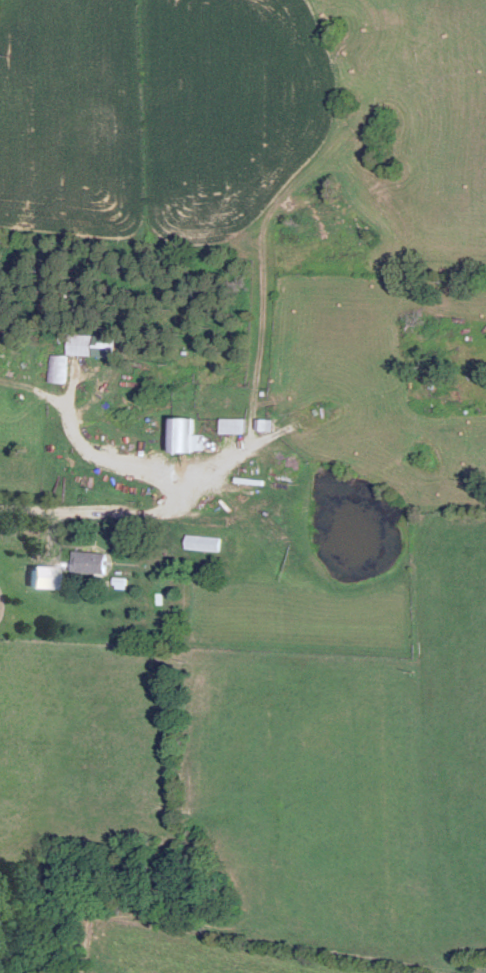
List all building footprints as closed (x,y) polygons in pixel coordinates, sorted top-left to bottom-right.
[(70,353),(118,355),(118,334),(70,332),(70,353)] [(68,353),(52,353),(52,381),(68,381),(68,353)] [(195,416),(172,416),(172,450),(206,450),(206,433),(195,433),(195,416)] [(247,417),(224,417),(224,431),(247,431),(247,417)] [(221,535),(188,534),(187,548),(221,549),(221,535)] [(109,573),(110,552),(78,549),(76,570),(109,573)]
